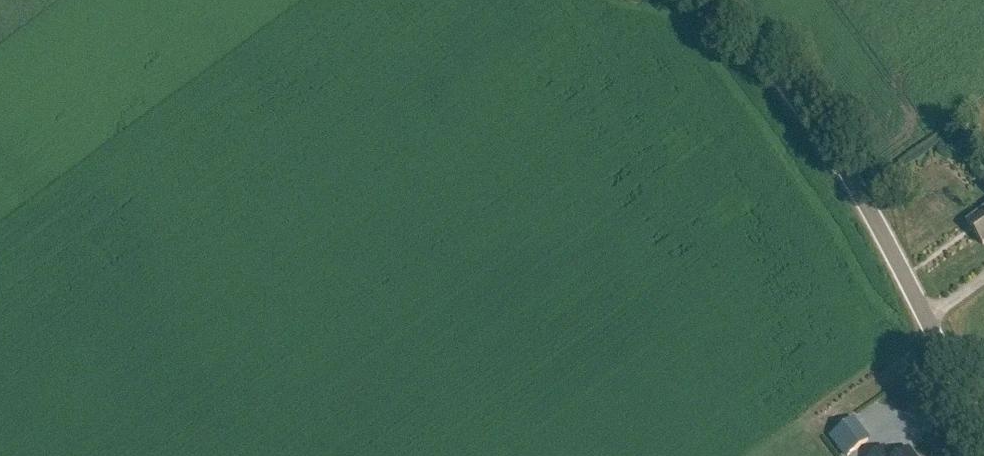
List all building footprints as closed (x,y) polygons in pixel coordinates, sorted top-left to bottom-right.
[(966,223),(982,245),(983,244),(983,210),(966,223)] [(877,428),(869,414),(860,420),(869,434),(877,428)]
